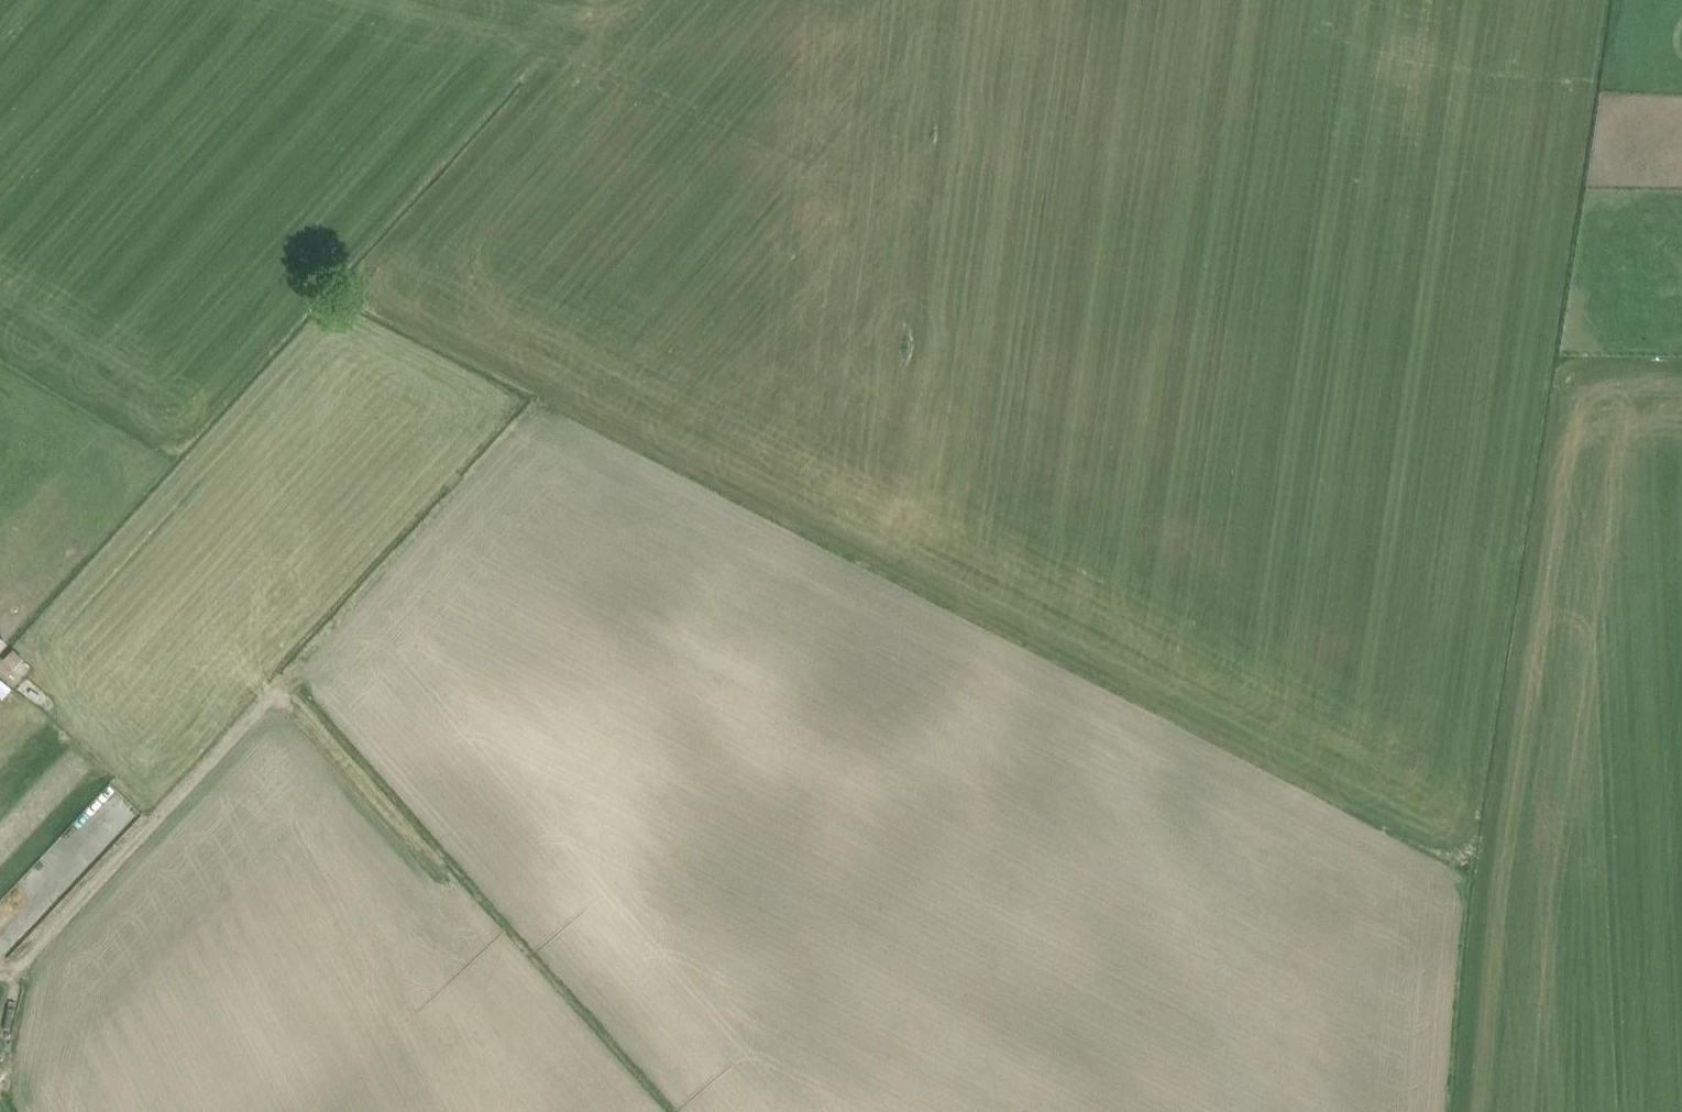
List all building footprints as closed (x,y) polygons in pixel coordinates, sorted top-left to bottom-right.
[(14,649),(4,658),(14,669),(24,659),(14,649)]
